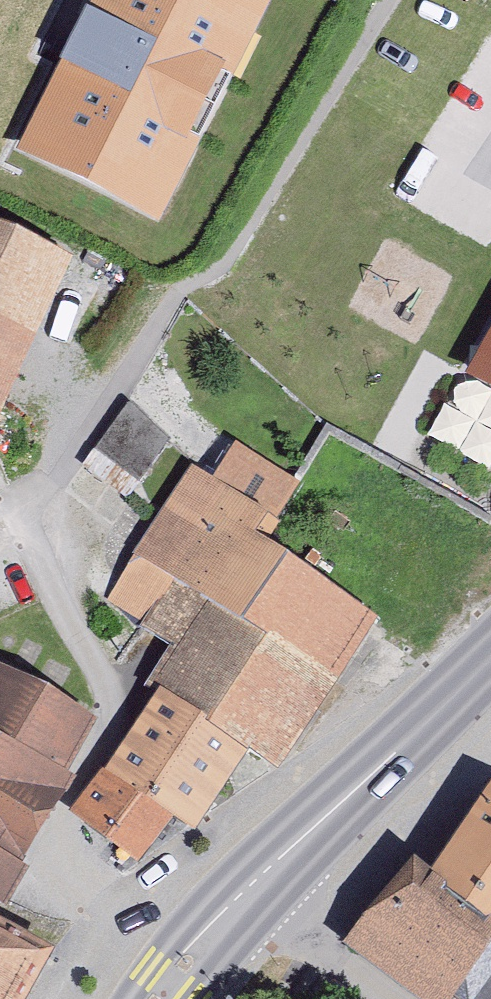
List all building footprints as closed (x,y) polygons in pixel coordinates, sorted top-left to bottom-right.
[(14,146),(159,219),(271,0),(88,0),(14,146)] [(69,260),(0,228),(0,408),(69,260)] [(476,377),(490,386),(490,351),(476,377)] [(138,512),(182,452),(125,411),(82,471),(138,512)] [(285,530),(198,471),(155,535),(131,519),(111,548),(135,564),(105,608),(173,654),(147,692),(161,702),(81,820),(152,868),(182,824),(200,836),(255,756),(285,776),(389,623),(274,545),(285,530)] [(95,716),(0,663),(0,896),(4,899),(23,867),(12,861),(95,716)] [(445,875),(412,854),(350,948),(427,998),(490,998),(490,804),(445,875)] [(51,947),(0,918),(0,998),(21,998),(51,947)]
